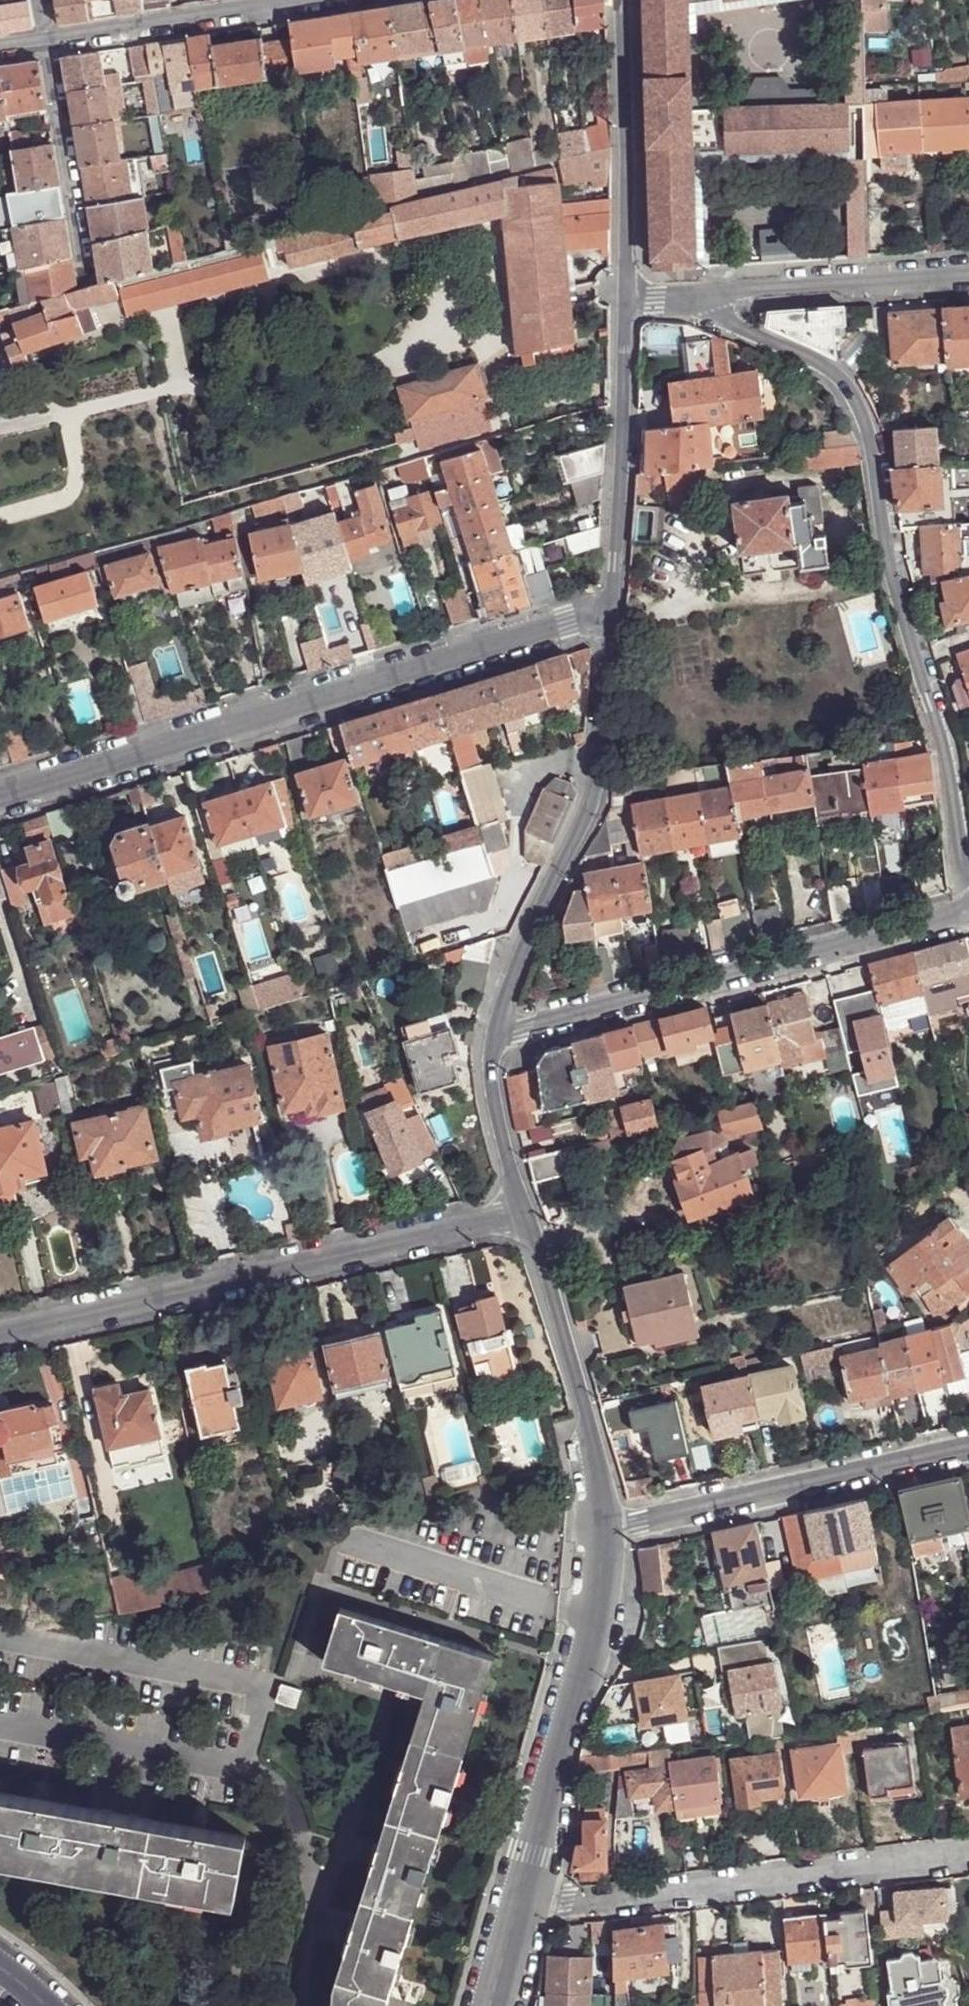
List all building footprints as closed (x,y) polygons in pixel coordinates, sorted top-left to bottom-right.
[(86,0),(53,0),(57,24),(89,20),(86,0)] [(89,20),(120,15),(117,0),(86,0),(89,20)] [(143,11),(141,3),(140,0),(117,0),(120,15),(143,11)] [(170,7),(168,0),(164,0),(141,3),(143,11),(170,7)] [(429,1),(439,51),(464,48),(454,0),(434,0),(429,1)] [(464,48),(487,43),(480,0),(454,0),(464,48)] [(487,43),(499,42),(517,39),(511,0),(480,0),(487,43)] [(517,39),(547,34),(543,0),(511,0),(517,39)] [(547,34),(577,30),(575,0),(543,0),(547,34)] [(577,30),(606,26),(605,0),(575,0),(577,30)] [(647,80),(688,78),(686,2),(686,0),(645,0),(647,80)] [(689,110),(699,110),(695,0),(686,2),(688,78),(689,110)] [(863,89),(862,34),(861,0),(845,0),(846,105),(864,105),(864,96),(863,89)] [(862,34),(883,33),(883,11),(884,11),(884,0),(861,0),(862,34)] [(429,1),(388,6),(396,58),(439,51),(429,1)] [(388,6),(350,13),(356,54),(357,64),(358,64),(396,58),(388,6)] [(29,9),(0,14),(0,19),(2,33),(32,28),(29,9)] [(350,13),(328,16),(334,57),(347,55),(356,54),(350,13)] [(328,16),(289,22),(291,38),(296,72),(335,66),(334,57),(328,16)] [(209,34),(185,38),(190,67),(197,106),(212,104),(209,85),(216,85),(211,45),(209,34)] [(216,85),(265,77),(261,43),(260,37),(211,45),(216,85)] [(185,38),(146,44),(151,72),(151,73),(190,67),(185,38)] [(296,72),(291,38),(275,41),(261,43),(265,77),(296,72)] [(499,42),(487,43),(489,58),(501,56),(499,42)] [(487,43),(464,48),(466,61),(489,58),(487,43)] [(146,44),(130,46),(135,74),(151,72),(146,44)] [(464,48),(439,51),(442,65),(466,61),(464,48)] [(63,56),(68,91),(103,86),(116,84),(118,84),(120,84),(118,72),(102,75),(98,51),(97,51),(63,56)] [(357,64),(356,54),(347,55),(349,69),(359,68),(358,64),(357,64)] [(0,66),(0,76),(6,113),(45,106),(38,60),(0,66)] [(190,67),(151,73),(152,79),(158,113),(197,106),(190,67)] [(937,83),(968,81),(968,67),(935,69),(937,83)] [(360,78),(359,68),(349,69),(341,71),(342,81),(353,79),(360,78)] [(151,72),(135,74),(137,81),(142,80),(152,79),(151,73),(151,72)] [(361,81),(360,78),(353,79),(355,91),(366,89),(364,81),(361,81)] [(649,145),(650,145),(690,143),(689,110),(688,78),(647,80),(649,145)] [(158,113),(152,79),(142,80),(148,115),(158,114),(158,113)] [(725,96),(719,109),(724,109),(841,105),(827,93),(788,94),(780,81),(755,81),(747,95),(725,96)] [(103,86),(68,91),(74,126),(108,121),(113,120),(123,119),(125,119),(120,84),(118,84),(116,84),(103,86)] [(906,151),(923,150),(919,104),(887,107),(886,96),(864,96),(864,105),(864,119),(864,154),(879,153),(881,171),(907,170),(906,151)] [(923,150),(963,147),(968,146),(968,101),(919,104),(923,150)] [(845,105),(841,105),(724,109),(726,151),(846,148),(846,139),(846,119),(845,105)] [(609,123),(609,108),(597,108),(597,126),(609,123)] [(724,109),(719,109),(699,110),(689,110),(690,143),(690,152),(726,151),(724,109)] [(166,153),(158,114),(148,115),(143,116),(150,156),(166,153)] [(120,159),(113,120),(108,121),(74,126),(81,165),(120,159)] [(597,126),(584,130),(584,141),(585,152),(610,146),(609,123),(597,126)] [(583,127),(556,130),(558,147),(559,159),(585,152),(584,141),(584,130),(583,127)] [(14,167),(18,190),(58,184),(51,143),(33,146),(29,128),(9,132),(14,167)] [(520,156),(506,159),(508,172),(534,165),(532,153),(530,137),(518,140),(520,156)] [(654,272),(693,269),(692,208),(691,161),(690,152),(690,143),(650,145),(654,272)] [(504,144),(484,148),(487,164),(490,176),(507,172),(508,172),(506,159),(504,144)] [(585,152),(559,159),(557,160),(562,186),(589,180),(610,176),(610,146),(585,152)] [(558,147),(532,153),(534,165),(557,160),(559,159),(558,147)] [(923,150),(924,160),(964,157),(963,147),(923,150)] [(484,148),(461,153),(465,169),(465,170),(468,182),(471,181),(490,176),(487,164),(484,148)] [(846,156),(846,148),(726,151),(690,152),(691,161),(700,160),(846,156)] [(169,169),(166,153),(150,156),(153,172),(169,169)] [(143,196),(137,157),(124,159),(130,198),(143,196)] [(850,245),(867,244),(865,158),(849,159),(850,245)] [(130,198),(124,159),(120,159),(81,165),(87,204),(130,198)] [(702,208),(700,160),(691,161),(692,208),(702,208)] [(0,168),(4,192),(6,192),(18,190),(14,167),(0,168)] [(357,214),(317,224),(274,235),(274,237),(275,238),(276,242),(277,246),(282,245),(284,253),(288,268),(502,215),(517,355),(523,354),(525,364),(545,360),(544,349),(552,347),(554,365),(574,363),(563,250),(558,209),(556,182),(553,168),(509,179),(473,188),(471,181),(468,182),(414,192),(412,180),(411,170),(371,176),(373,195),(376,210),(357,214)] [(468,182),(465,170),(412,180),(414,192),(468,182)] [(507,172),(490,176),(471,181),(473,188),(509,179),(507,172)] [(371,176),(366,176),(361,177),(363,197),(373,195),(371,176)] [(610,184),(610,176),(589,180),(591,188),(610,184)] [(6,192),(13,227),(64,218),(58,184),(18,190),(6,192)] [(2,229),(4,229),(13,227),(6,192),(4,192),(0,193),(0,219),(2,229)] [(376,210),(373,195),(363,197),(355,199),(357,214),(376,210)] [(143,196),(130,198),(136,233),(94,243),(100,283),(113,280),(152,270),(148,246),(156,245),(153,228),(148,229),(143,196)] [(136,233),(130,198),(87,204),(94,243),(136,233)] [(610,245),(610,198),(563,204),(558,209),(563,250),(600,246),(610,245)] [(693,269),(704,269),(702,208),(692,208),(693,269)] [(13,227),(21,267),(26,266),(70,255),(64,218),(13,227)] [(181,234),(179,222),(167,225),(169,236),(181,234)] [(230,224),(220,226),(224,250),(245,245),(243,237),(235,239),(234,233),(231,234),(230,224)] [(4,229),(12,269),(14,269),(21,267),(13,227),(4,229)] [(810,228),(761,229),(762,261),(811,260),(810,228)] [(184,250),(181,234),(169,236),(173,252),(184,250)] [(264,251),(262,242),(118,280),(125,306),(269,268),(264,251)] [(850,258),(867,257),(867,244),(850,245),(850,258)] [(610,255),(610,245),(600,246),(601,255),(610,255)] [(186,260),(184,250),(173,252),(175,263),(186,260)] [(26,266),(32,301),(41,298),(75,290),(70,255),(26,266)] [(14,269),(21,305),(32,301),(26,266),(21,267),(14,269)] [(270,274),(269,268),(125,306),(127,311),(270,274)] [(118,297),(113,280),(100,283),(75,290),(41,298),(47,313),(14,324),(16,329),(20,341),(25,352),(97,327),(89,305),(118,297)] [(11,317),(7,308),(0,310),(0,320),(11,317)] [(811,344),(835,357),(834,326),(845,325),(844,308),(761,315),(761,324),(811,344)] [(943,311),(947,361),(947,365),(968,364),(968,309),(943,311)] [(947,361),(943,311),(891,315),(894,365),(947,361)] [(609,337),(609,327),(600,330),(603,339),(609,337)] [(5,347),(20,341),(16,329),(1,335),(5,347)] [(686,344),(692,380),(730,375),(726,340),(711,334),(712,340),(686,344)] [(29,362),(25,352),(20,341),(5,347),(12,367),(29,362)] [(947,365),(948,373),(948,377),(968,376),(968,364),(947,365)] [(464,401),(482,396),(474,366),(400,386),(412,427),(414,435),(446,426),(441,408),(464,401)] [(639,366),(639,389),(648,389),(649,366),(639,366)] [(692,380),(669,383),(674,427),(674,428),(708,424),(764,416),(758,372),(730,375),(692,380)] [(448,425),(446,426),(414,435),(419,454),(492,433),(488,418),(482,396),(464,401),(469,419),(448,425)] [(464,401),(441,408),(446,426),(448,425),(469,419),(464,401)] [(674,427),(648,429),(646,471),(646,472),(665,470),(695,466),(713,464),(708,424),(674,428),(674,427)] [(414,435),(412,427),(394,432),(396,440),(413,435),(414,435)] [(903,467),(938,465),(936,427),(894,430),(896,450),(902,450),(903,467)] [(823,433),(824,450),(833,449),(858,446),(850,429),(823,433)] [(501,472),(490,438),(478,442),(489,476),(501,472)] [(489,476),(478,442),(440,453),(445,470),(448,481),(433,486),(435,491),(489,476)] [(601,473),(603,443),(558,456),(561,468),(557,469),(561,481),(565,480),(566,483),(570,482),(601,473)] [(858,446),(833,449),(836,466),(862,463),(860,450),(858,446)] [(824,450),(792,454),(795,471),(836,466),(833,449),(824,450)] [(893,468),(903,467),(902,450),(896,450),(892,451),(893,468)] [(430,475),(424,457),(401,463),(404,471),(402,473),(405,482),(430,475)] [(956,525),(951,464),(938,465),(942,506),(898,509),(901,528),(922,527),(956,525)] [(942,506),(938,465),(903,467),(893,468),(891,468),(898,509),(942,506)] [(695,466),(665,470),(667,488),(668,502),(698,499),(695,466)] [(388,480),(384,468),(375,471),(378,483),(388,480)] [(430,475),(433,486),(448,481),(445,470),(430,475)] [(637,472),(636,492),(667,488),(665,470),(646,472),(646,471),(637,472)] [(600,499),(601,473),(570,482),(577,506),(600,499)] [(497,500),(489,476),(435,491),(440,506),(455,502),(458,512),(497,500)] [(350,486),(347,478),(324,485),(327,492),(350,486)] [(373,483),(358,488),(356,488),(358,498),(365,518),(383,513),(373,483)] [(330,502),(331,506),(348,501),(358,498),(356,488),(358,488),(356,484),(350,486),(327,492),(330,502)] [(798,488),(800,502),(805,501),(807,515),(811,514),(813,525),(824,524),(819,485),(798,488)] [(386,491),(392,509),(408,505),(406,498),(409,496),(406,486),(386,491)] [(400,536),(426,528),(441,523),(431,490),(409,496),(406,498),(408,505),(392,509),(400,536)] [(303,505),(299,492),(281,497),(285,510),(303,505)] [(310,508),(330,502),(327,492),(307,500),(310,508)] [(285,510),(281,497),(251,506),(256,519),(285,510)] [(734,505),(740,552),(799,544),(802,568),(830,564),(825,534),(814,536),(813,525),(811,514),(807,515),(805,501),(800,502),(790,504),(789,497),(734,505)] [(365,518),(358,498),(348,501),(353,517),(358,515),(359,520),(365,518)] [(599,527),(600,499),(577,506),(571,507),(578,532),(599,527)] [(505,527),(497,500),(458,512),(466,538),(505,527)] [(634,503),(631,544),(656,545),(659,505),(634,503)] [(443,517),(452,514),(450,508),(441,512),(443,517)] [(248,533),(243,509),(230,512),(235,536),(248,533)] [(235,536),(230,512),(212,518),(218,541),(210,543),(204,520),(198,523),(200,537),(210,581),(226,578),(243,574),(235,536)] [(307,583),(350,570),(347,560),(336,522),(332,512),(290,525),(303,569),(307,583)] [(466,538),(458,512),(452,514),(443,517),(451,543),(466,538)] [(336,522),(347,560),(368,553),(366,546),(390,539),(383,513),(365,518),(359,520),(358,515),(353,517),(336,522)] [(200,537),(198,523),(155,536),(159,547),(200,537)] [(922,527),(925,574),(931,573),(961,571),(963,571),(962,554),(961,539),(968,538),(968,523),(956,525),(922,527)] [(525,549),(518,524),(505,527),(513,552),(525,549)] [(289,571),(303,569),(290,525),(252,533),(260,577),(273,574),(275,580),(290,578),(289,571)] [(513,552),(505,527),(466,538),(475,564),(513,552)] [(598,539),(599,527),(578,532),(567,536),(569,547),(598,539)] [(432,546),(426,528),(400,536),(403,549),(418,545),(420,549),(432,546)] [(243,574),(244,580),(260,577),(252,533),(248,533),(235,536),(243,574)] [(159,547),(155,536),(92,553),(95,562),(97,568),(107,565),(116,596),(159,583),(162,592),(171,589),(159,547)] [(172,590),(210,581),(200,537),(159,547),(171,589),(172,590)] [(475,564),(466,538),(451,543),(459,568),(475,564)] [(537,573),(529,548),(525,549),(513,552),(521,577),(537,573)] [(521,577),(513,552),(475,564),(482,589),(521,577)] [(95,562),(92,553),(67,560),(70,569),(95,562)] [(968,575),(968,554),(962,554),(963,571),(961,571),(961,577),(968,575)] [(70,569),(67,560),(49,565),(50,570),(53,581),(40,585),(34,586),(44,619),(76,610),(97,604),(87,571),(72,576),(70,569)] [(482,589),(475,564),(459,568),(465,586),(465,588),(473,586),(474,591),(482,589)] [(53,581),(50,570),(45,571),(46,576),(38,578),(40,585),(53,581)] [(945,580),(961,577),(961,571),(931,573),(931,583),(945,580)] [(20,573),(10,575),(13,584),(0,588),(0,596),(16,591),(24,589),(22,582),(20,573)] [(229,591),(245,588),(244,580),(243,574),(226,578),(229,591)] [(10,575),(0,578),(0,588),(13,584),(10,575)] [(961,577),(945,580),(949,602),(944,603),(944,606),(941,607),(943,620),(944,621),(947,621),(948,624),(968,618),(968,575),(961,577)] [(529,603),(521,577),(482,589),(487,606),(491,615),(529,603)] [(210,581),(214,595),(229,591),(226,578),(210,581)] [(176,604),(214,595),(210,581),(172,590),(176,604)] [(472,611),(467,593),(465,588),(465,586),(438,594),(449,629),(475,620),(472,611)] [(487,606),(482,589),(474,591),(467,593),(472,611),(487,606)] [(16,591),(0,596),(0,633),(26,625),(16,591)] [(97,604),(76,610),(79,624),(101,618),(97,604)] [(374,651),(390,645),(381,618),(366,623),(374,651)] [(343,630),(323,636),(331,664),(352,658),(343,630)] [(967,630),(946,639),(949,647),(968,640),(968,630),(967,630)] [(309,671),(331,664),(323,636),(300,643),(309,671)] [(931,644),(936,661),(951,657),(949,647),(946,639),(931,644)] [(587,647),(571,652),(577,672),(588,670),(590,649),(589,648),(587,647)] [(958,656),(965,678),(958,680),(955,686),(961,707),(968,704),(968,652),(958,656)] [(567,698),(579,695),(567,654),(532,664),(545,705),(554,702),(557,710),(570,707),(567,698)] [(532,664),(436,694),(449,734),(545,705),(532,664)] [(130,678),(136,698),(153,693),(145,665),(128,671),(130,678)] [(127,727),(143,722),(136,698),(130,678),(114,683),(127,727)] [(403,704),(415,745),(449,734),(436,694),(403,704)] [(386,754),(415,745),(403,704),(374,714),(386,754)] [(352,764),(386,754),(374,714),(340,724),(347,748),(352,764)] [(334,752),(347,748),(340,724),(326,728),(334,752)] [(12,763),(28,757),(19,728),(3,733),(3,735),(12,763)] [(513,750),(523,747),(517,728),(506,731),(513,750)] [(573,734),(575,742),(577,742),(579,747),(584,743),(585,731),(573,734)] [(12,763),(3,735),(0,736),(0,766),(12,763)] [(299,737),(285,740),(290,764),(304,760),(299,737)] [(929,748),(927,739),(911,741),(913,750),(929,748)] [(894,743),(895,752),(913,750),(911,741),(894,743)] [(878,754),(895,752),(894,743),(877,746),(878,754)] [(392,770),(420,761),(415,745),(386,754),(392,770)] [(455,752),(460,770),(481,764),(476,745),(455,752)] [(863,748),(863,756),(878,754),(877,746),(863,748)] [(833,771),(865,765),(864,764),(863,756),(863,748),(831,752),(833,771)] [(937,799),(930,752),(896,758),(903,805),(937,799)] [(819,773),(816,754),(806,755),(808,768),(809,775),(819,773)] [(806,755),(776,759),(778,775),(808,768),(806,755)] [(357,801),(344,758),(297,773),(302,790),(293,793),(301,819),(357,801)] [(871,811),(903,805),(896,758),(864,764),(865,765),(871,809),(871,811)] [(731,786),(737,817),(758,813),(769,811),(763,777),(765,777),(762,760),(728,765),(731,786)] [(460,770),(478,827),(498,820),(502,818),(506,818),(490,762),(481,764),(460,770)] [(709,790),(731,786),(728,765),(693,769),(696,780),(707,778),(709,790)] [(852,813),(871,809),(865,765),(833,771),(819,773),(809,775),(815,803),(816,816),(846,811),(847,813),(852,813)] [(217,844),(250,834),(237,791),(206,801),(204,794),(208,793),(200,767),(184,772),(208,847),(217,844)] [(808,768),(778,775),(765,777),(763,777),(769,811),(815,803),(809,775),(808,768)] [(663,785),(696,780),(693,769),(661,773),(663,785)] [(286,832),(294,829),(283,777),(270,781),(284,824),(286,832)] [(556,777),(548,785),(545,787),(525,829),(553,842),(573,799),(576,790),(573,783),(556,777)] [(624,804),(632,803),(629,790),(627,778),(612,780),(612,792),(610,806),(624,804)] [(237,791),(250,834),(284,824),(270,781),(237,791)] [(706,841),(740,834),(739,830),(737,817),(731,786),(709,790),(698,792),(706,841)] [(674,846),(706,841),(698,792),(666,797),(674,846)] [(641,852),(674,846),(666,797),(632,803),(639,841),(641,852)] [(630,843),(639,841),(632,803),(624,804),(625,813),(630,843)] [(610,808),(605,817),(625,813),(624,804),(610,806),(610,808)] [(54,839),(55,841),(86,832),(77,805),(46,815),(54,839)] [(846,811),(816,816),(818,825),(853,819),(852,813),(847,813),(846,811)] [(605,817),(610,847),(630,843),(625,813),(605,817)] [(737,817),(739,830),(756,827),(758,813),(737,817)] [(49,840),(54,839),(46,815),(23,822),(29,838),(39,835),(42,843),(49,840)] [(150,828),(164,876),(169,888),(170,893),(205,882),(185,817),(150,828)] [(586,851),(610,847),(605,817),(598,831),(597,835),(591,840),(586,851)] [(482,842),(486,852),(506,846),(499,826),(498,820),(478,827),(478,828),(482,842)] [(250,834),(254,846),(287,835),(286,832),(284,824),(250,834)] [(134,886),(164,876),(150,828),(119,838),(115,846),(126,881),(123,882),(121,887),(122,892),(127,895),(132,893),(134,888),(134,886)] [(449,853),(482,842),(478,828),(444,838),(449,853)] [(525,829),(523,858),(541,866),(553,842),(525,829)] [(250,834),(217,844),(220,856),(254,846),(250,834)] [(416,849),(420,861),(449,853),(444,838),(444,836),(415,845),(416,849)] [(66,893),(49,840),(42,843),(28,848),(32,862),(20,866),(26,888),(31,887),(36,903),(66,893)] [(634,863),(642,862),(641,852),(639,841),(630,843),(634,863)] [(484,876),(493,874),(486,852),(482,842),(449,853),(420,861),(387,872),(396,903),(484,876)] [(497,872),(497,873),(504,872),(507,851),(506,846),(486,852),(493,874),(497,872)] [(383,860),(387,872),(420,861),(416,849),(383,860)] [(641,922),(653,920),(651,908),(642,862),(634,863),(613,868),(621,915),(639,911),(641,922)] [(592,919),(621,915),(613,868),(584,872),(584,877),(586,890),(587,890),(592,919)] [(1,874),(11,907),(26,902),(15,869),(1,874)] [(489,907),(495,881),(493,874),(484,876),(472,909),(489,907)] [(396,903),(405,929),(472,909),(484,876),(396,903)] [(886,908),(899,904),(895,876),(881,879),(886,908)] [(572,892),(586,890),(584,877),(572,878),(564,892),(572,892)] [(868,912),(886,908),(881,879),(863,882),(868,912)] [(847,885),(828,887),(834,920),(852,916),(847,885)] [(566,940),(595,934),(592,919),(587,890),(586,890),(572,892),(563,919),(566,940)] [(43,925),(77,914),(70,893),(66,893),(36,903),(43,925)] [(224,897),(228,908),(238,906),(234,893),(224,897)] [(151,902),(136,907),(138,914),(153,910),(151,902)] [(759,941),(784,935),(777,905),(754,911),(759,941)] [(727,950),(753,943),(747,910),(720,915),(721,919),(727,950)] [(175,941),(184,938),(176,912),(166,914),(175,941)] [(596,936),(623,930),(623,925),(621,915),(592,919),(595,934),(596,936)] [(714,954),(727,950),(721,919),(707,922),(714,954)] [(475,942),(495,936),(492,925),(472,931),(475,942)] [(668,965),(695,959),(689,929),(672,930),(671,927),(662,929),(668,965)] [(585,948),(597,947),(596,936),(595,934),(566,940),(568,950),(585,948)] [(489,963),(495,936),(475,942),(464,946),(461,960),(451,1002),(483,992),(489,963)] [(195,1008),(205,1005),(184,938),(175,941),(195,1008)] [(913,951),(923,992),(929,1011),(929,1014),(956,1007),(953,997),(968,993),(968,963),(962,938),(913,951)] [(597,947),(600,959),(611,957),(611,953),(608,948),(603,945),(597,947)] [(651,970),(662,967),(657,945),(647,948),(651,970)] [(461,960),(464,946),(445,952),(448,964),(461,960)] [(588,969),(601,966),(600,959),(597,947),(585,948),(588,969)] [(913,951),(869,962),(875,988),(886,1031),(908,1024),(906,1017),(929,1011),(923,992),(913,951)] [(869,962),(853,966),(859,989),(863,991),(875,988),(869,962)] [(294,975),(252,988),(259,1010),(270,1007),(280,1003),(288,1001),(301,997),(294,975)] [(246,1014),(259,1010),(252,988),(251,984),(238,988),(246,1014)] [(791,996),(765,1003),(778,1059),(799,1054),(815,1049),(810,1028),(804,1006),(806,1005),(807,999),(805,994),(800,991),(795,992),(791,996)] [(305,1004),(303,996),(301,997),(288,1001),(280,1003),(283,1011),(305,1004)] [(857,1064),(886,1057),(888,1057),(873,1000),(862,1003),(866,1014),(844,1020),(855,1065),(857,1064)] [(206,1005),(210,1018),(218,1015),(214,1002),(206,1005)] [(720,1002),(703,1007),(711,1036),(726,1032),(723,1020),(724,1019),(720,1002)] [(765,1003),(731,1012),(744,1068),(763,1063),(778,1059),(765,1003)] [(703,1007),(631,1026),(640,1060),(641,1066),(656,1062),(654,1054),(669,1049),(670,1052),(673,1052),(674,1058),(676,1066),(699,1060),(694,1041),(711,1036),(703,1007)] [(401,1027),(421,1092),(459,1079),(451,1053),(458,1050),(451,1028),(432,1034),(427,1019),(401,1027)] [(735,1031),(728,1031),(724,1019),(723,1020),(726,1032),(711,1036),(694,1041),(698,1055),(738,1044),(735,1031)] [(782,1074),(783,1079),(849,1061),(840,1025),(811,1032),(815,1049),(799,1054),(800,1060),(780,1065),(782,1074)] [(0,1036),(0,1073),(43,1060),(33,1026),(0,1036)] [(631,1026),(601,1034),(611,1067),(640,1060),(631,1026)] [(270,1047),(285,1110),(316,1103),(318,1112),(343,1107),(326,1034),(270,1047)] [(601,1034),(550,1048),(534,1069),(540,1112),(617,1091),(611,1067),(601,1034)] [(103,1058),(120,1053),(115,1039),(99,1044),(103,1058)] [(669,1049),(654,1054),(656,1062),(674,1058),(673,1052),(670,1052),(669,1049)] [(799,1054),(778,1059),(780,1065),(800,1060),(799,1054)] [(888,1065),(886,1057),(857,1064),(859,1073),(888,1065)] [(160,1109),(179,1104),(174,1083),(168,1058),(149,1063),(160,1109)] [(780,1065),(778,1059),(763,1063),(767,1078),(782,1074),(780,1065)] [(640,1060),(611,1067),(617,1091),(621,1105),(630,1103),(626,1086),(627,1086),(624,1072),(641,1067),(641,1066),(640,1060)] [(174,1083),(179,1104),(184,1122),(198,1118),(203,1138),(227,1133),(226,1127),(241,1124),(241,1125),(256,1122),(256,1120),(260,1119),(247,1066),(213,1075),(212,1072),(189,1077),(189,1080),(174,1083)] [(530,1072),(505,1078),(511,1116),(530,1112),(536,1111),(530,1072)] [(73,1075),(62,1077),(69,1100),(79,1097),(73,1075)] [(62,1077),(54,1079),(59,1098),(63,1117),(64,1123),(70,1121),(72,1118),(69,1100),(62,1077)] [(402,1109),(415,1104),(402,1077),(384,1084),(385,1086),(392,1104),(398,1101),(402,1109)] [(369,1113),(392,1104),(385,1086),(362,1096),(369,1113)] [(630,1103),(621,1105),(628,1133),(655,1126),(656,1125),(649,1097),(630,1103)] [(63,1117),(59,1098),(47,1101),(51,1121),(63,1117)] [(421,1158),(402,1109),(398,1101),(392,1104),(369,1113),(392,1170),(421,1158)] [(759,1127),(752,1101),(716,1110),(721,1132),(726,1136),(759,1127)] [(97,1173),(124,1166),(124,1164),(154,1157),(141,1103),(126,1107),(127,1112),(74,1123),(82,1156),(93,1153),(97,1173)] [(621,1105),(606,1109),(613,1137),(628,1133),(621,1105)] [(516,1134),(534,1129),(530,1112),(511,1116),(512,1119),(516,1134)] [(14,1188),(16,1188),(13,1178),(44,1171),(32,1121),(0,1129),(0,1192),(14,1188)] [(611,1150),(608,1139),(592,1142),(595,1154),(611,1150)] [(670,1151),(674,1162),(707,1149),(703,1139),(670,1151)] [(529,1159),(541,1156),(537,1144),(519,1149),(522,1161),(529,1159)] [(831,1157),(828,1146),(819,1149),(823,1159),(831,1157)] [(576,1167),(570,1148),(560,1151),(565,1170),(576,1167)] [(707,1149),(674,1162),(673,1162),(678,1178),(713,1163),(707,1149)] [(819,1149),(801,1155),(801,1157),(804,1165),(823,1159),(819,1149)] [(565,1170),(560,1151),(541,1156),(529,1159),(534,1181),(566,1173),(565,1170)] [(678,1178),(675,1179),(690,1217),(751,1190),(737,1153),(713,1163),(678,1178)] [(804,1165),(801,1157),(792,1160),(795,1168),(804,1165)] [(127,1179),(124,1166),(97,1173),(99,1185),(127,1179)] [(14,1188),(0,1192),(0,1205),(16,1202),(14,1188)] [(914,1242),(886,1265),(908,1294),(917,1289),(932,1314),(946,1311),(968,1291),(968,1242),(949,1217),(914,1242)] [(886,1265),(914,1242),(908,1233),(879,1255),(886,1265)] [(624,1285),(629,1308),(633,1324),(639,1344),(657,1340),(654,1330),(696,1319),(684,1270),(624,1285)] [(479,1373),(487,1371),(493,1370),(494,1373),(495,1375),(497,1376),(499,1377),(502,1378),(504,1378),(508,1377),(510,1376),(512,1374),(514,1372),(514,1370),(515,1368),(515,1364),(506,1332),(497,1295),(478,1300),(480,1307),(459,1312),(465,1335),(468,1335),(476,1364),(479,1373)] [(633,1324),(629,1308),(622,1309),(626,1325),(633,1324)] [(388,1329),(400,1382),(408,1383),(416,1381),(421,1377),(423,1376),(423,1374),(455,1366),(442,1310),(416,1316),(418,1322),(388,1329)] [(947,1398),(968,1392),(965,1377),(968,1376),(968,1350),(958,1353),(953,1333),(966,1330),(968,1341),(968,1318),(930,1328),(929,1329),(943,1382),(947,1398)] [(700,1334),(696,1319),(654,1330),(657,1340),(658,1344),(700,1334)] [(929,1329),(904,1336),(917,1389),(943,1382),(929,1329)] [(345,1333),(346,1339),(360,1336),(358,1330),(345,1333)] [(493,1370),(487,1371),(488,1378),(489,1381),(490,1383),(495,1388),(499,1391),(504,1392),(509,1392),(512,1391),(518,1388),(520,1385),(524,1380),(525,1375),(525,1371),(515,1330),(506,1332),(515,1364),(515,1368),(514,1370),(514,1372),(512,1374),(510,1376),(508,1377),(504,1378),(502,1378),(499,1377),(497,1376),(495,1375),(494,1373),(493,1370)] [(336,1389),(389,1377),(379,1331),(360,1336),(346,1339),(326,1344),(336,1389)] [(324,1337),(326,1344),(346,1339),(345,1333),(324,1337)] [(904,1336),(879,1343),(880,1347),(890,1392),(891,1396),(917,1389),(904,1336)] [(269,1356),(280,1403),(280,1405),(298,1401),(300,1403),(302,1405),(306,1406),(309,1406),(312,1406),(315,1404),(317,1402),(318,1400),(319,1398),(319,1396),(321,1396),(310,1347),(308,1347),(307,1346),(305,1344),(303,1343),(301,1342),(297,1342),(294,1343),(291,1345),(289,1347),(288,1350),(287,1352),(269,1356)] [(834,1345),(799,1353),(802,1365),(836,1357),(834,1345)] [(890,1392),(880,1347),(840,1356),(849,1401),(862,1398),(890,1392)] [(222,1432),(239,1428),(241,1428),(236,1405),(243,1403),(238,1382),(231,1384),(226,1362),(208,1366),(207,1363),(186,1368),(202,1436),(222,1432)] [(400,1382),(402,1390),(458,1376),(455,1366),(423,1374),(423,1376),(421,1377),(416,1381),(408,1383),(400,1382)] [(746,1366),(733,1369),(736,1379),(749,1376),(746,1366)] [(792,1367),(749,1376),(757,1417),(779,1413),(782,1421),(803,1416),(792,1367)] [(757,1417),(749,1376),(736,1379),(704,1386),(715,1437),(742,1430),(740,1421),(757,1417)] [(391,1385),(389,1377),(336,1389),(338,1397),(391,1385)] [(109,1447),(161,1436),(150,1390),(122,1396),(118,1383),(96,1388),(109,1447)] [(891,1396),(890,1392),(862,1398),(863,1407),(891,1401),(891,1396)] [(260,1408),(264,1426),(284,1422),(280,1405),(280,1403),(260,1408)] [(542,1413),(549,1411),(547,1403),(540,1404),(542,1413)] [(1,1475),(12,1473),(9,1461),(34,1455),(33,1450),(54,1446),(50,1425),(57,1423),(57,1422),(62,1421),(59,1406),(53,1408),(52,1405),(35,1409),(33,1404),(0,1411),(0,1470),(1,1475)] [(779,1413),(757,1417),(760,1426),(782,1421),(779,1413)] [(760,1426),(757,1417),(740,1421),(742,1430),(760,1426)] [(242,1441),(239,1428),(222,1432),(225,1445),(242,1441)] [(109,1447),(114,1467),(165,1455),(161,1436),(109,1447)] [(492,1474),(480,1477),(482,1484),(495,1481),(492,1474)] [(437,1475),(423,1478),(425,1487),(429,1501),(442,1496),(437,1475)] [(900,1491),(910,1540),(911,1540),(940,1533),(963,1528),(968,1526),(968,1524),(958,1477),(900,1491)] [(354,1481),(357,1494),(364,1492),(361,1479),(354,1481)] [(347,1496),(357,1494),(354,1481),(344,1484),(347,1496)] [(805,1511),(783,1516),(797,1582),(797,1583),(843,1572),(838,1551),(875,1543),(865,1498),(805,1511)] [(754,1523),(713,1532),(726,1589),(750,1584),(755,1604),(763,1602),(765,1611),(773,1609),(769,1589),(762,1557),(754,1523)] [(963,1528),(940,1533),(942,1546),(966,1541),(963,1528)] [(713,1532),(707,1534),(724,1611),(730,1609),(726,1589),(713,1532)] [(940,1533),(911,1540),(915,1556),(943,1549),(942,1546),(940,1533)] [(636,1549),(641,1581),(652,1580),(662,1578),(659,1544),(636,1549)] [(777,1553),(762,1557),(769,1589),(785,1586),(777,1553)] [(206,1592),(222,1583),(217,1560),(134,1580),(141,1609),(165,1606),(206,1592)] [(118,1613),(141,1609),(134,1580),(132,1570),(110,1575),(118,1613)] [(641,1581),(643,1595),(664,1593),(662,1578),(652,1580),(641,1581)] [(750,1584),(726,1589),(730,1609),(755,1604),(750,1584)] [(398,1961),(495,1656),(341,1609),(324,1662),(426,1693),(335,2005),(388,2005),(389,1994),(393,1979),(398,1961)] [(779,1633),(773,1609),(765,1611),(771,1635),(779,1633)] [(769,1664),(737,1668),(730,1670),(738,1715),(782,1707),(774,1663),(769,1664)] [(680,1675),(636,1683),(644,1727),(688,1719),(680,1675)] [(302,1691),(282,1685),(277,1702),(296,1708),(302,1691)] [(941,1712),(950,1710),(968,1707),(968,1690),(938,1696),(941,1712)] [(938,1696),(926,1699),(929,1714),(941,1712),(938,1696)] [(865,1726),(849,1729),(851,1741),(867,1738),(865,1726)] [(953,1730),(955,1747),(968,1745),(968,1728),(953,1730)] [(849,1729),(835,1731),(837,1745),(839,1745),(840,1752),(852,1751),(851,1741),(849,1729)] [(889,1791),(915,1787),(908,1743),(863,1750),(870,1799),(889,1796),(889,1791)] [(839,1745),(837,1745),(793,1750),(800,1796),(818,1794),(828,1792),(846,1790),(840,1752),(839,1745)] [(955,1747),(962,1797),(968,1796),(968,1745),(955,1747)] [(670,1760),(668,1749),(657,1749),(641,1751),(620,1753),(620,1766),(619,1768),(670,1760)] [(620,1766),(620,1753),(608,1754),(610,1767),(620,1766)] [(600,1768),(604,1754),(580,1757),(579,1770),(600,1768)] [(610,1767),(608,1754),(604,1754),(600,1768),(610,1767)] [(777,1755),(732,1760),(738,1805),(760,1802),(759,1797),(782,1794),(777,1755)] [(713,1757),(670,1762),(670,1765),(676,1807),(719,1801),(713,1757)] [(676,1807),(670,1765),(627,1773),(629,1789),(630,1796),(632,1797),(655,1793),(657,1809),(676,1807)] [(916,1798),(915,1787),(889,1791),(889,1796),(891,1802),(916,1798)] [(618,1789),(617,1818),(635,1816),(632,1797),(630,1796),(629,1789),(618,1789)] [(830,1805),(828,1792),(818,1794),(820,1806),(830,1805)] [(246,1838),(0,1793),(0,1857),(235,1900),(246,1838)] [(719,1801),(676,1807),(678,1818),(694,1816),(721,1812),(719,1801)] [(605,1807),(585,1807),(585,1821),(605,1821),(605,1807)] [(694,1816),(678,1818),(682,1844),(697,1842),(694,1816)] [(605,1821),(585,1821),(585,1846),(579,1846),(575,1868),(580,1868),(605,1867),(606,1867),(605,1821)] [(605,1879),(605,1867),(580,1868),(580,1880),(605,1879)] [(896,1911),(877,1912),(880,1939),(924,1935),(923,1920),(947,1918),(944,1887),(894,1892),(896,1911)] [(839,1918),(823,1919),(827,1960),(828,1965),(843,1964),(844,1968),(847,1967),(870,1965),(864,1909),(838,1912),(839,1918)] [(823,1919),(822,1914),(800,1917),(801,1924),(783,1926),(787,1963),(792,1963),(811,1961),(827,1960),(823,1919)] [(783,1919),(783,1926),(801,1924),(800,1917),(783,1919)] [(590,1944),(604,1944),(603,1922),(590,1923),(590,1944)] [(660,1926),(651,1927),(654,1953),(663,1952),(660,1926)] [(614,1932),(615,1979),(625,1977),(666,1972),(663,1952),(654,1953),(651,1927),(614,1932)] [(735,2005),(780,2005),(777,1951),(749,1954),(747,1942),(732,1944),(732,1956),(735,2005)] [(944,2003),(947,1997),(946,1988),(941,1984),(937,1964),(931,1959),(918,1962),(918,1956),(914,1957),(910,1952),(901,1954),(898,1960),(886,1961),(890,1994),(886,1994),(887,2005),(944,2005),(944,2003)] [(732,1956),(711,1958),(711,1963),(699,1964),(702,2005),(735,2005),(732,1956)] [(548,1994),(588,1996),(588,1960),(549,1959),(548,1994)] [(429,1970),(398,1961),(393,1979),(424,1988),(429,1970)] [(812,1970),(811,1961),(792,1963),(793,1972),(812,1970)] [(843,1964),(828,1965),(829,1975),(848,1973),(847,1967),(844,1968),(843,1964)] [(615,2005),(629,2005),(625,1977),(615,1979),(615,2005)] [(606,2005),(603,2004),(602,1997),(594,1997),(588,1996),(548,1994),(547,2005),(605,2005),(606,2005)]
